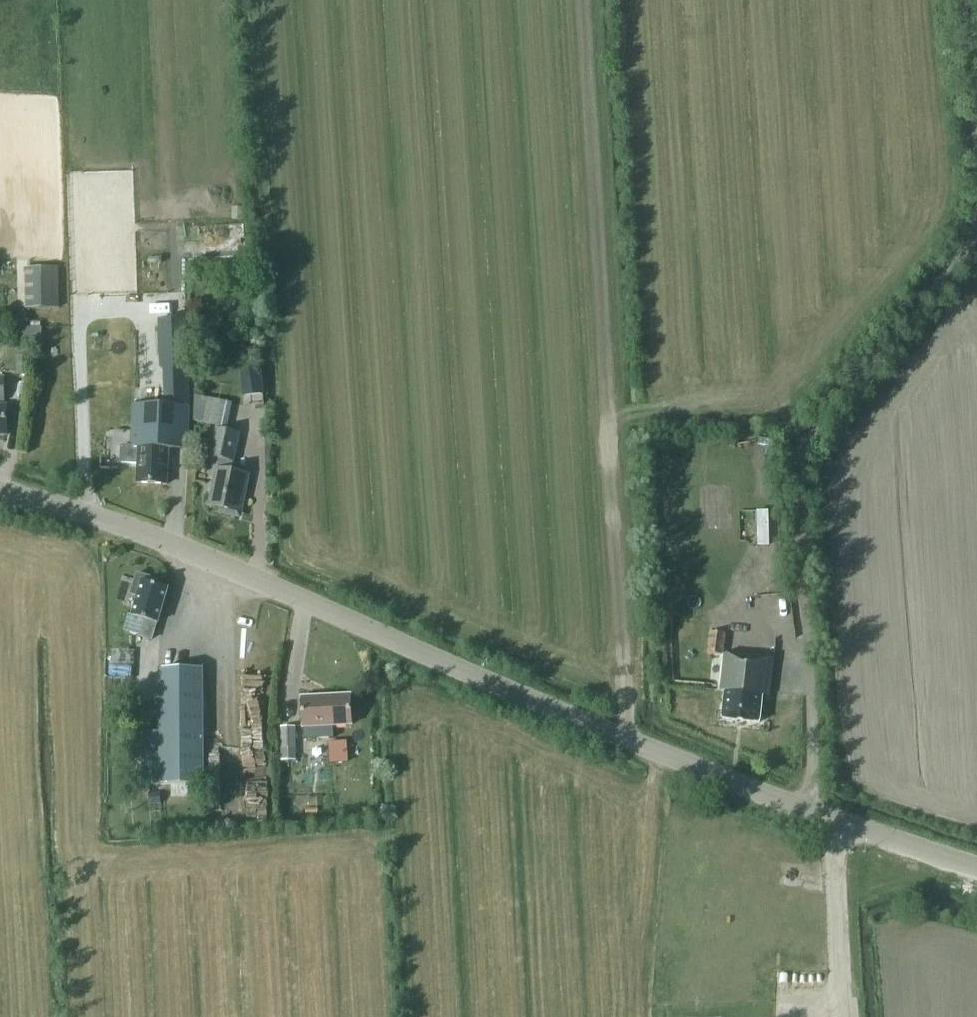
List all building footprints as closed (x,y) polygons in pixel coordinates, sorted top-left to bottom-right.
[(25,268),(25,310),(59,309),(58,268),(25,268)] [(186,367),(185,320),(163,321),(164,368),(186,367)] [(17,340),(39,341),(40,329),(18,328),(17,340)] [(15,373),(28,373),(28,355),(16,355),(15,373)] [(260,370),(239,372),(240,386),(262,384),(260,370)] [(194,395),(193,421),(203,423),(208,398),(194,395)] [(215,426),(215,428),(209,455),(219,457),(217,467),(216,467),(208,506),(214,507),(213,510),(238,515),(241,504),(237,503),(240,489),(244,490),(247,473),(230,470),(238,433),(226,430),(232,403),(208,398),(203,423),(215,426)] [(136,482),(165,483),(167,447),(187,448),(189,405),(133,402),(130,445),(121,445),(120,463),(137,464),(136,482)] [(167,588),(156,585),(158,581),(136,574),(130,596),(134,597),(129,615),(143,619),(138,636),(151,640),(167,588)] [(769,698),(772,661),(722,658),(724,635),(708,634),(706,657),(718,657),(715,694),(724,695),(722,722),(760,725),(762,697),(769,698)] [(123,663),(123,674),(132,674),(132,663),(123,663)] [(141,732),(142,751),(142,785),(180,784),(188,784),(202,784),(201,669),(155,670),(156,732),(141,732)] [(351,725),(350,693),(299,696),(301,728),(302,728),(332,726),(351,725)] [(332,726),(302,728),(303,740),(333,739),(332,726)] [(280,728),(281,761),(296,761),(296,728),(280,728)] [(188,784),(180,784),(180,798),(188,798),(188,784)] [(159,793),(148,794),(148,805),(159,805),(159,793)]
